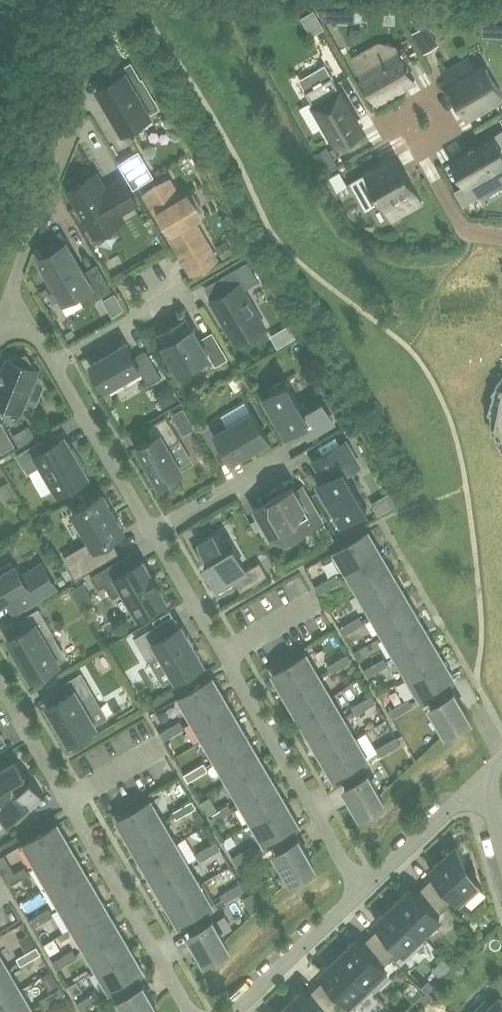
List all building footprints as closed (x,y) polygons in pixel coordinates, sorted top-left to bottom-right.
[(324,21),(340,20),(341,9),(317,8),(324,21)] [(403,15),(411,25),(416,22),(418,15),(414,9),(403,15)] [(426,23),(412,32),(425,52),(439,44),(426,23)] [(377,45),(355,58),(378,100),(401,87),(397,80),(411,72),(405,61),(411,58),(404,45),(383,57),(377,45)] [(443,72),(468,115),(501,96),(501,94),(487,68),(478,73),(469,57),(443,72)] [(98,88),(123,129),(151,113),(134,84),(141,80),(131,63),(114,74),(116,77),(98,88)] [(332,75),(306,90),(338,145),(364,130),(332,75)] [(501,130),(452,157),(467,184),(470,182),(478,194),(501,180),(501,132),(501,130)] [(336,164),(326,146),(315,152),(325,170),(336,164)] [(139,152),(123,161),(137,185),(153,176),(139,152)] [(396,155),(390,158),(366,171),(367,173),(351,181),(366,208),(382,199),(386,206),(392,202),(399,215),(422,202),(396,155)] [(340,171),(330,176),(337,190),(347,184),(340,171)] [(106,187),(97,172),(69,189),(95,235),(124,218),(120,212),(138,202),(123,177),(106,187)] [(181,197),(169,178),(145,192),(163,222),(166,220),(185,251),(205,239),(193,218),(200,214),(188,193),(181,197)] [(215,246),(222,258),(239,251),(232,236),(215,246)] [(51,285),(57,282),(66,298),(78,291),(85,303),(111,288),(97,264),(83,272),(66,243),(60,246),(51,245),(48,253),(42,257),(46,264),(43,271),(51,285)] [(244,289),(259,280),(248,260),(224,274),(232,288),(212,300),(236,341),(265,324),(244,289)] [(115,292),(103,299),(112,315),(124,308),(115,292)] [(165,343),(180,369),(209,352),(216,365),(229,357),(213,330),(200,338),(194,326),(192,327),(186,317),(161,331),(167,341),(165,343)] [(140,367),(149,383),(162,376),(146,349),(134,356),(127,343),(92,363),(106,387),(140,367)] [(38,369),(37,369),(27,352),(9,357),(8,357),(0,378),(0,409),(3,414),(21,408),(22,409),(38,369)] [(265,396),(280,422),(286,432),(302,423),(310,435),(334,421),(322,401),(308,409),(304,403),(301,404),(286,378),(268,388),(270,393),(265,396)] [(491,424),(501,422),(501,388),(497,385),(490,404),(491,424)] [(172,413),(184,434),(195,427),(183,407),(172,413)] [(226,446),(234,459),(256,446),(257,448),(268,442),(267,440),(269,439),(253,410),(227,425),(223,417),(202,429),(216,452),(226,446)] [(153,437),(138,446),(159,482),(182,468),(169,445),(181,438),(167,414),(147,426),(153,437)] [(2,419),(0,421),(0,447),(2,452),(16,444),(2,419)] [(491,424),(499,443),(501,446),(501,422),(491,424)] [(13,434),(20,445),(36,436),(30,424),(13,434)] [(72,449),(65,437),(47,448),(42,440),(38,443),(37,441),(17,453),(25,467),(26,466),(29,471),(43,462),(59,490),(87,474),(85,471),(87,469),(75,448),(72,449)] [(346,441),(319,457),(330,475),(320,481),(342,520),(367,506),(341,462),(354,454),(346,441)] [(5,499),(16,493),(8,481),(0,485),(0,492),(5,499)] [(295,484),(271,497),(255,507),(270,532),(266,534),(267,536),(287,524),(294,536),(310,527),(323,519),(303,485),(297,488),(295,484)] [(124,529),(103,493),(73,510),(91,540),(83,545),(87,552),(69,563),(76,576),(118,551),(110,538),(124,529)] [(261,560),(247,568),(233,545),(226,549),(215,530),(198,540),(209,559),(205,561),(219,585),(233,577),(241,591),(269,574),(261,560)] [(381,552),(368,530),(336,549),(332,551),(345,573),(349,571),(381,552)] [(349,571),(361,591),(393,573),(381,552),(349,571)] [(139,615),(167,599),(159,585),(152,572),(151,572),(144,559),(119,573),(113,563),(93,575),(99,586),(107,582),(114,595),(124,589),(139,615)] [(0,572),(0,603),(9,598),(16,610),(57,586),(42,562),(22,574),(16,563),(13,565),(11,561),(0,568),(0,569),(2,571),(0,572)] [(56,576),(61,585),(66,581),(61,573),(56,576)] [(330,587),(340,581),(336,573),(326,579),(330,587)] [(405,593),(393,573),(361,591),(373,612),(405,593)] [(320,592),(330,587),(326,579),(315,585),(320,592)] [(373,612),(385,633),(417,614),(405,593),(373,612)] [(53,632),(54,631),(39,606),(18,618),(19,619),(25,629),(9,638),(32,677),(60,661),(45,636),(53,631),(53,632)] [(385,633),(397,654),(429,635),(417,614),(385,633)] [(354,628),(364,622),(360,615),(350,621),(354,628)] [(344,634),(354,628),(350,621),(339,627),(344,634)] [(164,635),(157,623),(135,636),(147,658),(160,651),(176,677),(204,661),(193,643),(194,642),(189,633),(188,634),(182,624),(164,635)] [(397,654),(409,674),(441,656),(429,635),(397,654)] [(342,666),(352,660),(348,652),(338,658),(342,666)] [(275,673),(287,693),(319,674),(307,655),(308,654),(307,653),(274,672),(275,673)] [(378,670),(388,664),(384,656),(374,662),(378,670)] [(422,696),(427,693),(449,680),(454,677),(441,656),(409,674),(422,696)] [(332,671),(342,666),(338,658),(328,664),(332,671)] [(368,675),(378,670),(374,662),(364,668),(368,675)] [(80,672),(58,684),(64,695),(48,704),(58,722),(56,723),(65,738),(67,737),(69,740),(96,724),(81,697),(91,691),(80,672)] [(287,693),(299,714),(331,695),(319,674),(287,693)] [(182,697),(193,717),(225,698),(214,678),(213,677),(180,696),(181,697),(182,697)] [(470,717),(449,680),(427,693),(448,730),(470,717)] [(366,707),(376,701),(372,694),(362,700),(366,707)] [(343,716),(331,695),(299,714),(311,735),(343,716)] [(403,711),(413,705),(408,697),(398,703),(403,711)] [(193,717),(206,738),(237,719),(225,698),(193,717)] [(356,713),(366,707),(362,700),(352,706),(356,713)] [(393,717),(403,711),(398,703),(388,709),(393,717)] [(355,737),(343,716),(311,735),(323,755),(355,737)] [(175,733),(185,727),(180,719),(170,725),(175,733)] [(249,740),(237,719),(206,738),(218,758),(249,740)] [(164,739),(175,733),(170,725),(160,731),(164,739)] [(390,749),(401,743),(396,735),(386,741),(390,749)] [(368,758),(355,737),(323,755),(336,777),(340,775),(363,761),(368,758)] [(218,758),(230,779),(262,761),(249,740),(218,758)] [(380,755),(390,749),(386,741),(376,747),(380,755)] [(23,775),(27,773),(18,757),(0,768),(0,811),(9,821),(43,791),(31,777),(26,782),(23,775)] [(199,774),(209,768),(205,761),(195,767),(199,774)] [(274,781),(262,761),(230,779),(242,800),(274,781)] [(384,798),(363,761),(340,775),(362,811),(384,798)] [(188,780),(199,774),(195,767),(184,773),(188,780)] [(242,800),(254,821),(286,802),(274,781),(242,800)] [(187,812),(197,806),(192,798),(182,804),(187,812)] [(120,819),(132,839),(163,821),(152,801),(151,799),(119,818),(120,820),(120,819)] [(271,840),(294,826),(299,823),(298,822),(297,822),(286,802),(254,821),(250,823),(262,845),(266,842),(271,840)] [(223,816),(233,810),(229,803),(219,809),(223,816)] [(177,818),(187,812),(182,804),(172,810),(177,818)] [(212,822),(223,816),(219,809),(208,815),(212,822)] [(176,841),(163,821),(132,839),(144,860),(176,841)] [(26,843),(38,863),(70,845),(59,825),(58,823),(25,842),(26,844),(26,843)] [(315,863),(294,826),(271,840),(292,876),(315,863)] [(211,854),(221,848),(217,840),(207,846),(211,854)] [(188,862),(176,841),(144,860),(156,881),(188,862)] [(247,857),(257,851),(253,844),(243,850),(247,857)] [(38,863),(50,884),(82,866),(70,845),(38,863)] [(435,874),(426,882),(447,905),(457,896),(463,903),(482,885),(463,865),(466,861),(457,845),(431,869),(435,874)] [(201,859),(211,854),(207,846),(197,852),(201,859)] [(237,863),(247,857),(243,850),(233,856),(237,863)] [(156,881),(168,902),(200,883),(188,862),(156,881)] [(25,866),(15,872),(19,879),(29,873),(25,866)] [(50,884),(62,905),(94,887),(82,866),(50,884)] [(9,885),(19,879),(15,872),(5,878),(9,885)] [(241,882),(231,888),(235,895),(245,889),(241,882)] [(413,887),(395,904),(422,933),(440,916),(438,914),(447,905),(426,882),(417,891),(413,887)] [(180,923),(185,920),(208,907),(213,904),(212,903),(200,883),(168,902),(180,921),(179,922),(180,923)] [(107,907),(94,887),(62,905),(74,925),(107,907)] [(231,888),(221,893),(225,901),(235,895),(231,888)] [(243,897),(252,913),(261,904),(253,892),(243,897)] [(380,925),(371,934),(393,956),(402,948),(404,950),(422,933),(395,904),(376,921),(380,925)] [(43,920),(53,914),(49,907),(39,913),(43,920)] [(119,928),(107,907),(74,925),(86,946),(119,928)] [(229,943),(208,907),(185,920),(206,957),(229,943)] [(434,926),(446,938),(464,921),(452,908),(434,926)] [(33,926),(43,920),(39,913),(29,919),(33,926)] [(131,949),(119,928),(86,946),(99,967),(131,949)] [(358,938),(340,955),(372,989),(372,988),(368,984),(385,967),(383,965),(393,956),(371,934),(362,942),(358,938)] [(429,935),(409,948),(426,971),(445,958),(429,935)] [(37,945),(27,951),(31,958),(41,952),(37,945)] [(74,949),(64,955),(68,962),(78,956),(74,949)] [(116,986),(138,972),(143,969),(142,968),(131,949),(99,967),(110,987),(111,988),(116,986)] [(21,964),(31,958),(27,951),(17,957),(21,964)] [(8,967),(0,953),(0,972),(8,967)] [(57,968),(68,962),(64,955),(53,961),(57,968)] [(340,955),(322,972),(326,977),(317,985),(338,1008),(342,1011),(347,1011),(353,1006),(372,989),(340,955)] [(20,988),(8,967),(0,972),(0,1000),(20,988)] [(138,972),(116,986),(131,1011),(154,1011),(160,1009),(138,972)] [(493,982),(501,990),(501,974),(493,982)] [(429,978),(422,986),(426,991),(434,985),(429,978)] [(68,985),(72,994),(83,990),(77,980),(68,985)] [(338,1008),(317,985),(307,994),(303,990),(285,1006),(291,1011),(334,1011),(338,1008)] [(55,999),(65,993),(61,986),(51,992),(55,999)] [(20,988),(0,1000),(0,1011),(27,1011),(33,1009),(20,988)] [(97,990),(87,996),(92,1003),(102,997),(97,990)] [(434,996),(429,990),(419,999),(424,1005),(434,996)] [(45,1005),(55,999),(51,992),(41,998),(45,1005)] [(82,1009),(92,1003),(87,996),(77,1002),(82,1009)] [(472,1011),(501,1011),(501,998),(501,996),(494,1002),(488,997),(472,1011)]
